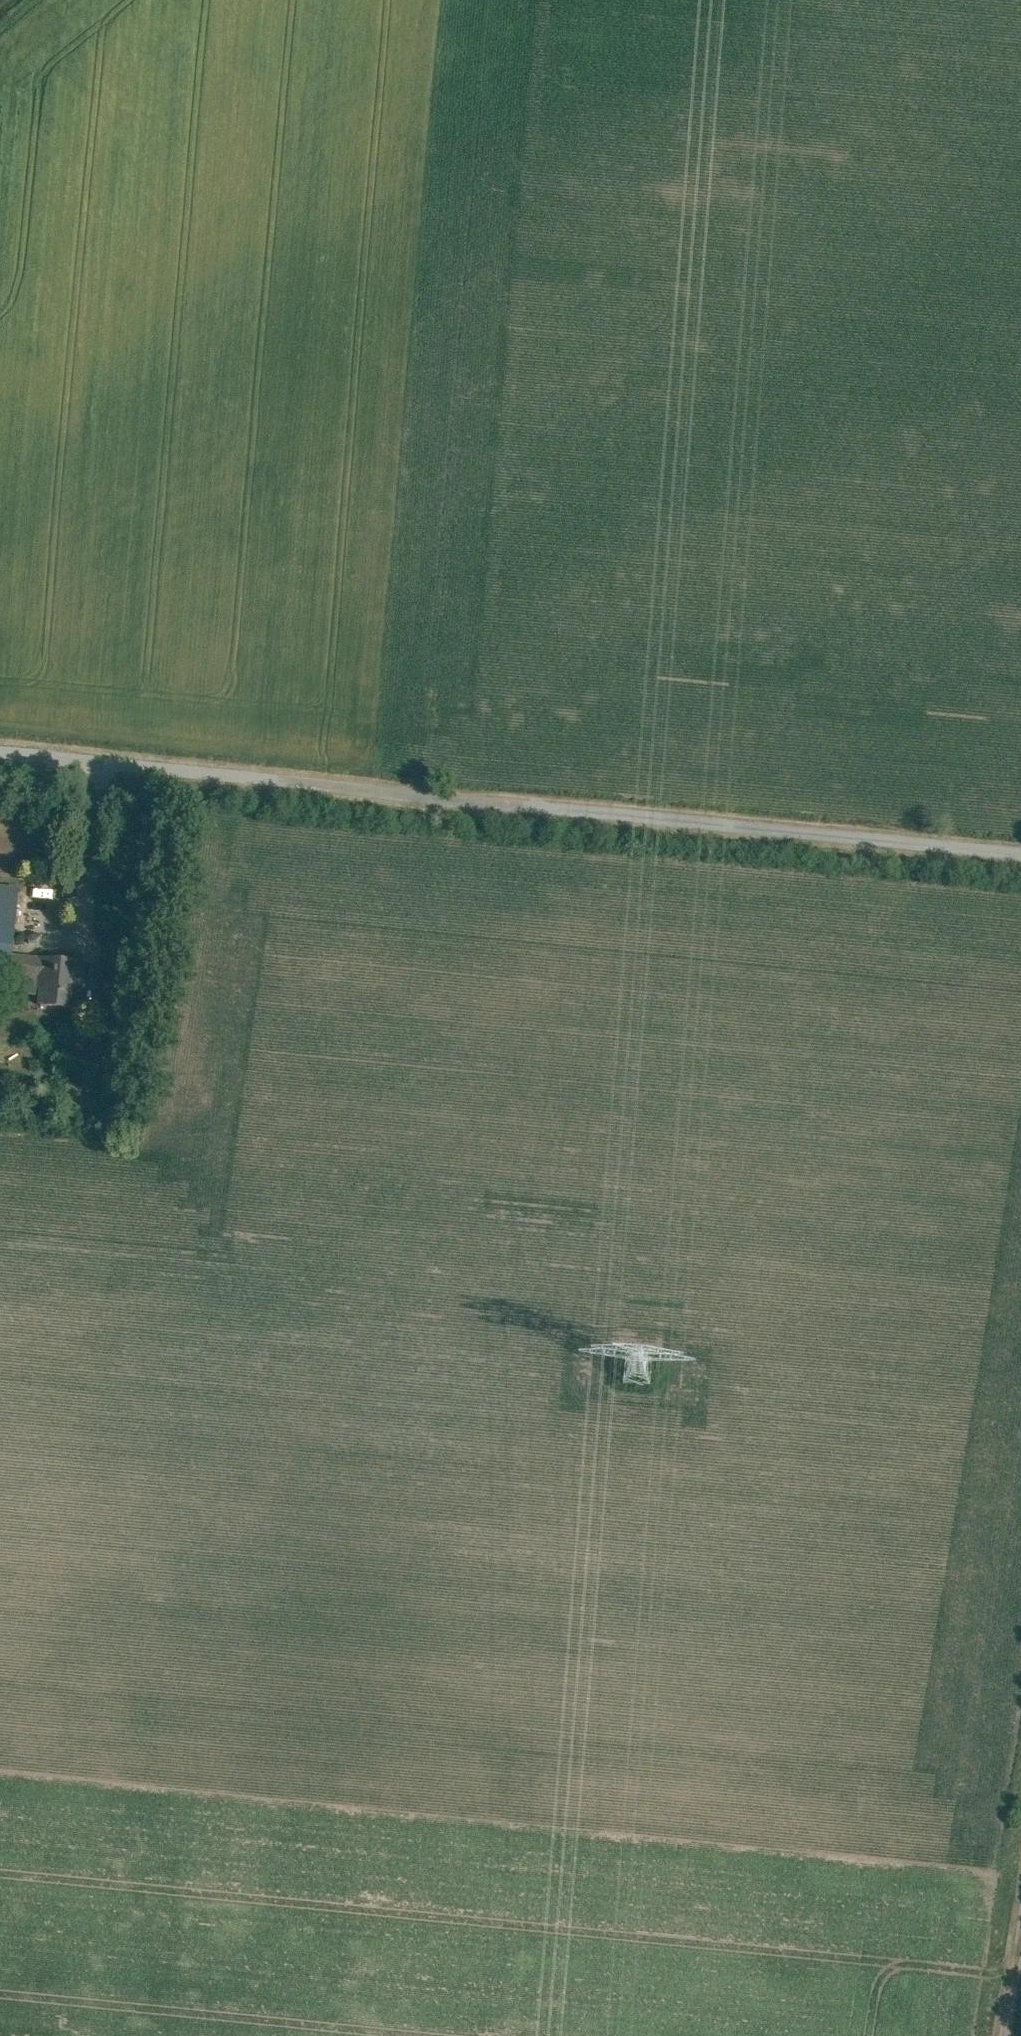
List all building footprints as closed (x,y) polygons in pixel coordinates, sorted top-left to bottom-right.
[(24,987),(22,1000),(73,1006),(79,950),(0,941),(0,985),(24,987)]
